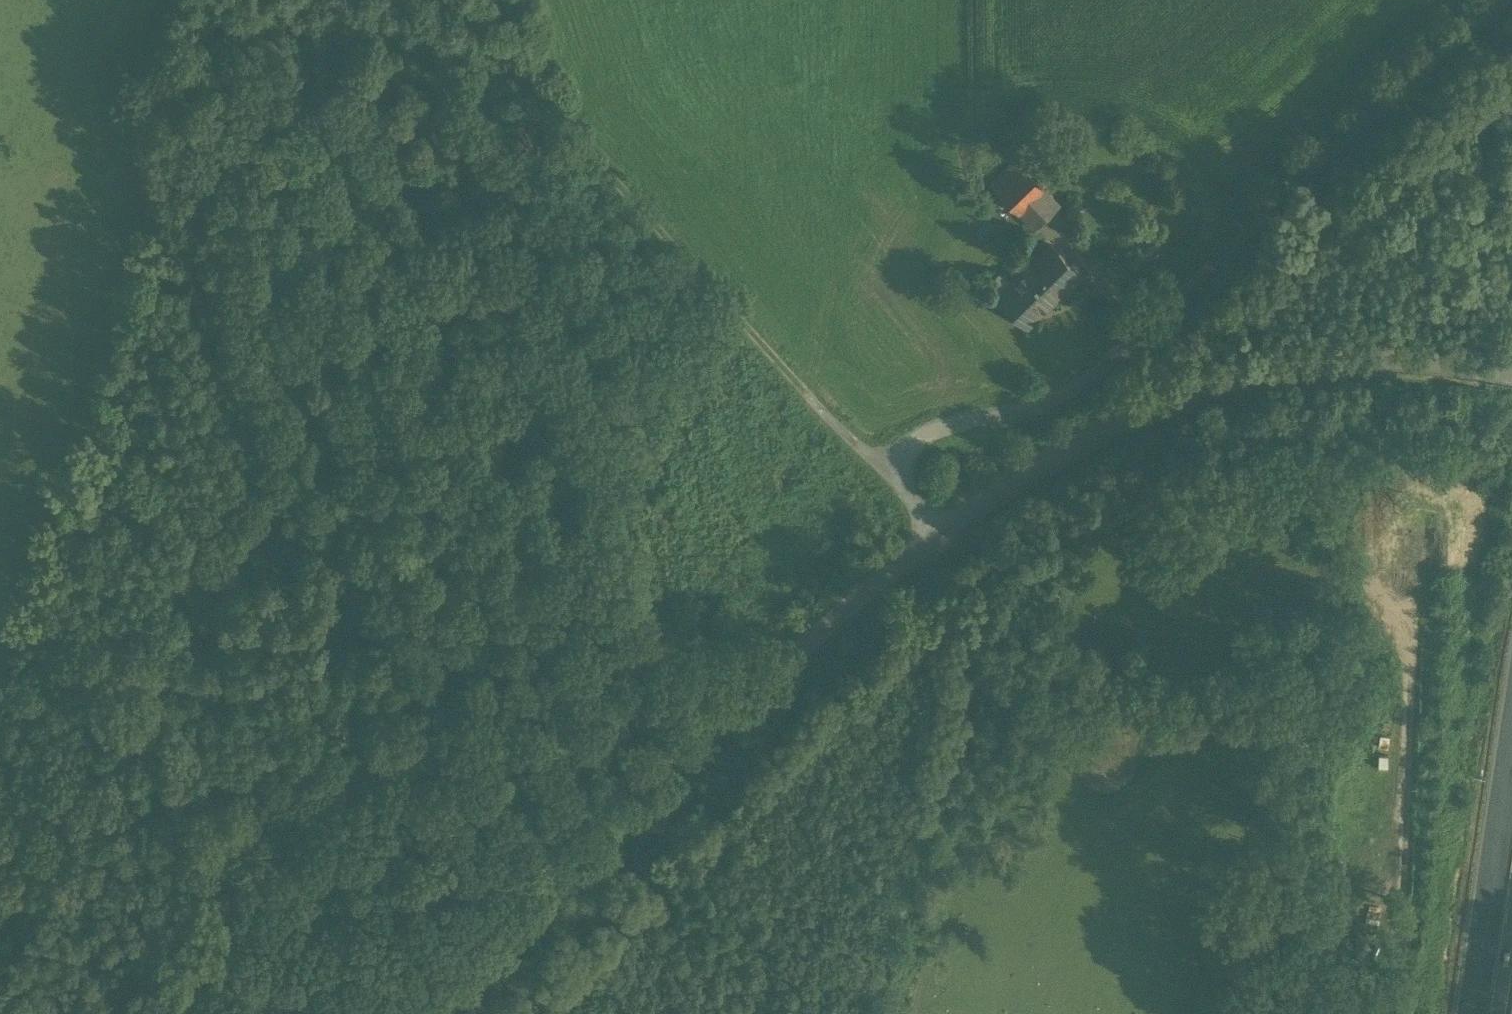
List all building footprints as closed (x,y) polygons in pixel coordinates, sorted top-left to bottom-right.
[(1018,154),(989,181),(1036,232),(1065,204),(1018,154)] [(992,289),(1028,328),(1085,275),(1049,237),(992,289)]
